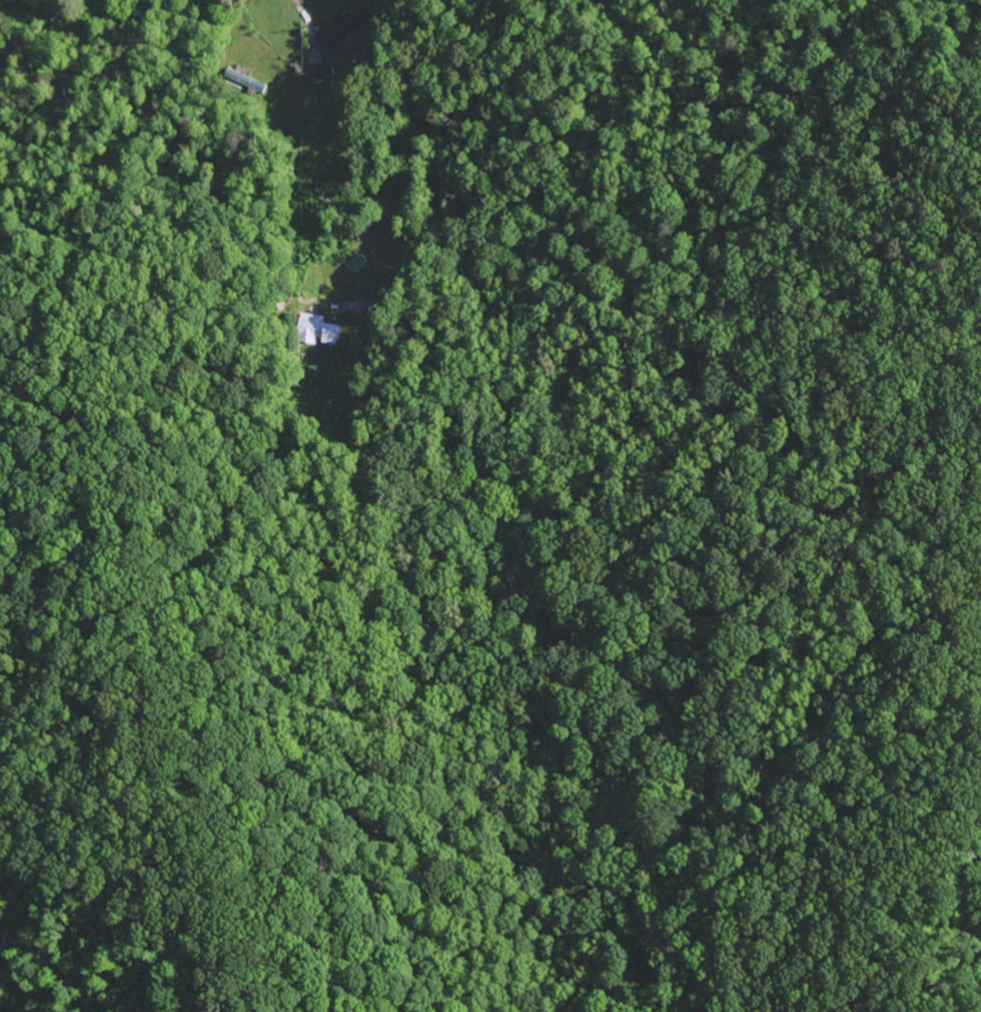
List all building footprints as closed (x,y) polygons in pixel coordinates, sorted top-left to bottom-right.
[(222,77),(262,93),(266,85),(226,69),(222,77)] [(325,316),(301,313),(297,342),(318,345),(318,342),(338,345),(340,326),(324,324),(325,316)]
